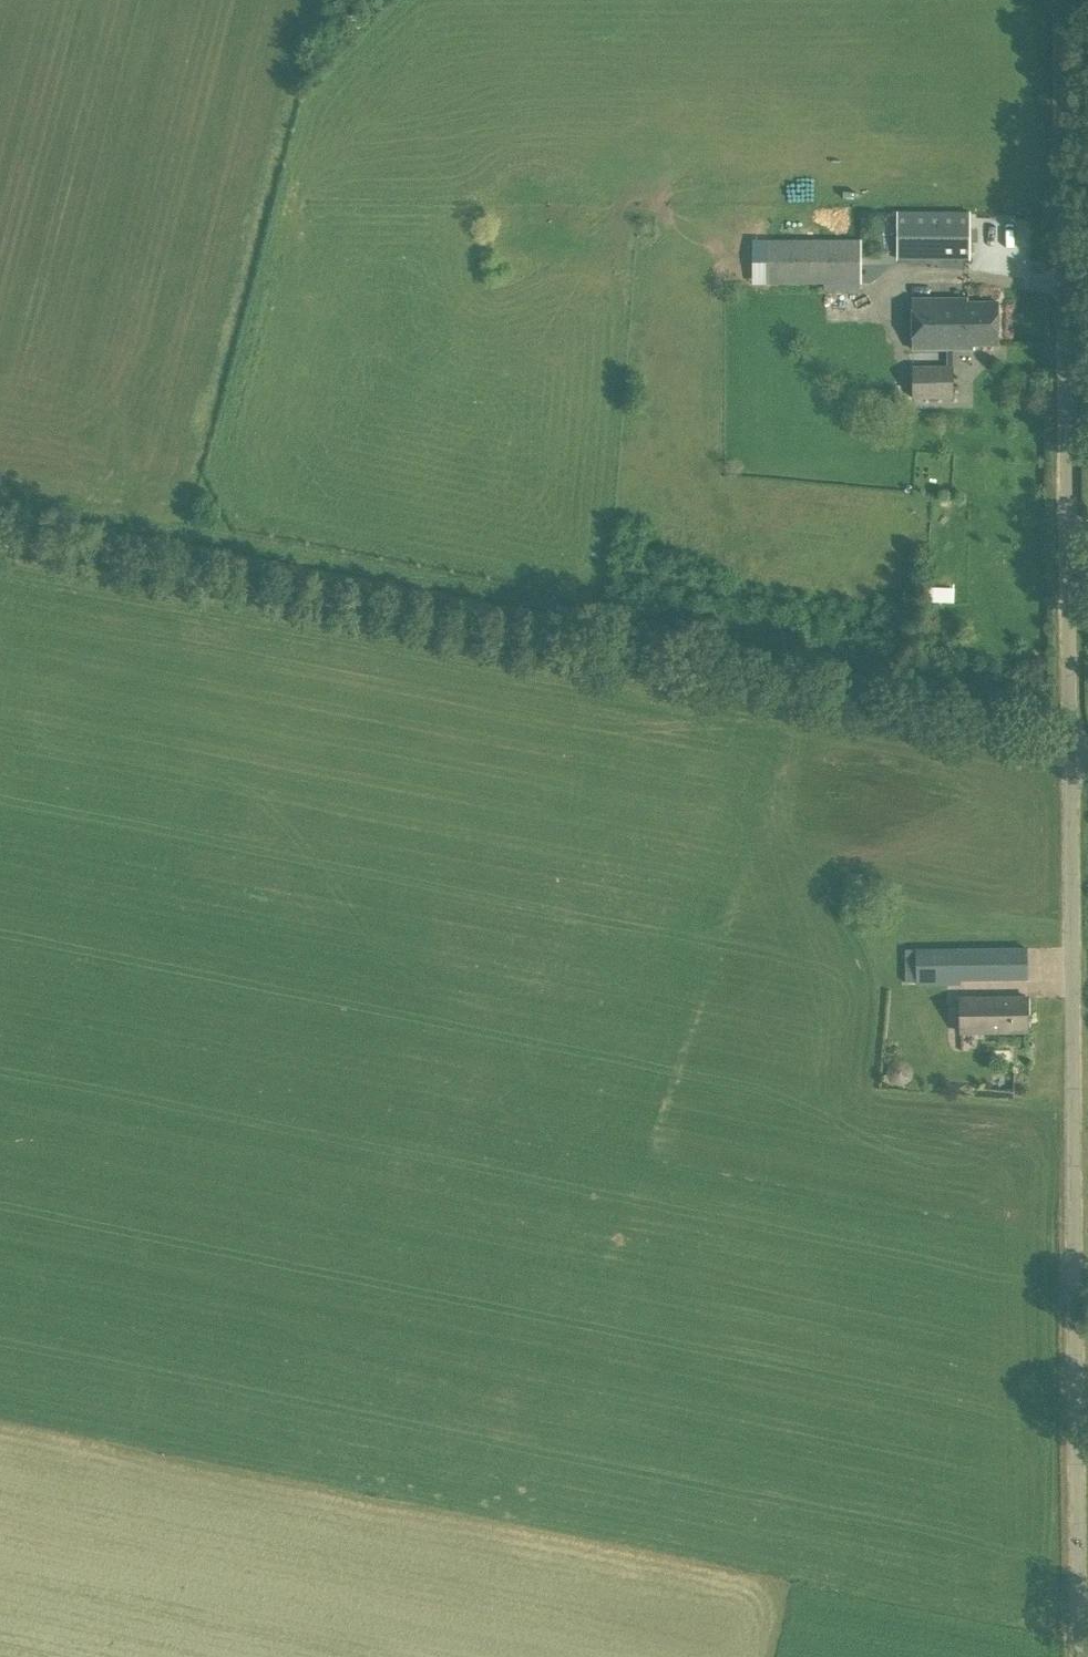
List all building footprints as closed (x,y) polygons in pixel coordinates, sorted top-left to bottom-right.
[(898,261),(970,260),(970,211),(897,211),(898,261)] [(862,284),(862,240),(767,240),(767,284),(862,284)] [(964,302),(964,299),(910,300),(910,350),(944,349),(944,366),(910,366),(910,399),(949,398),(949,350),(969,349),(969,347),(995,346),(995,302),(964,302)] [(960,601),(961,587),(937,586),(936,600),(960,601)] [(915,988),(953,987),(953,982),(1024,980),(1024,949),(914,952),(915,988)] [(958,1033),(1027,1031),(1026,999),(957,1000),(958,1033)]
